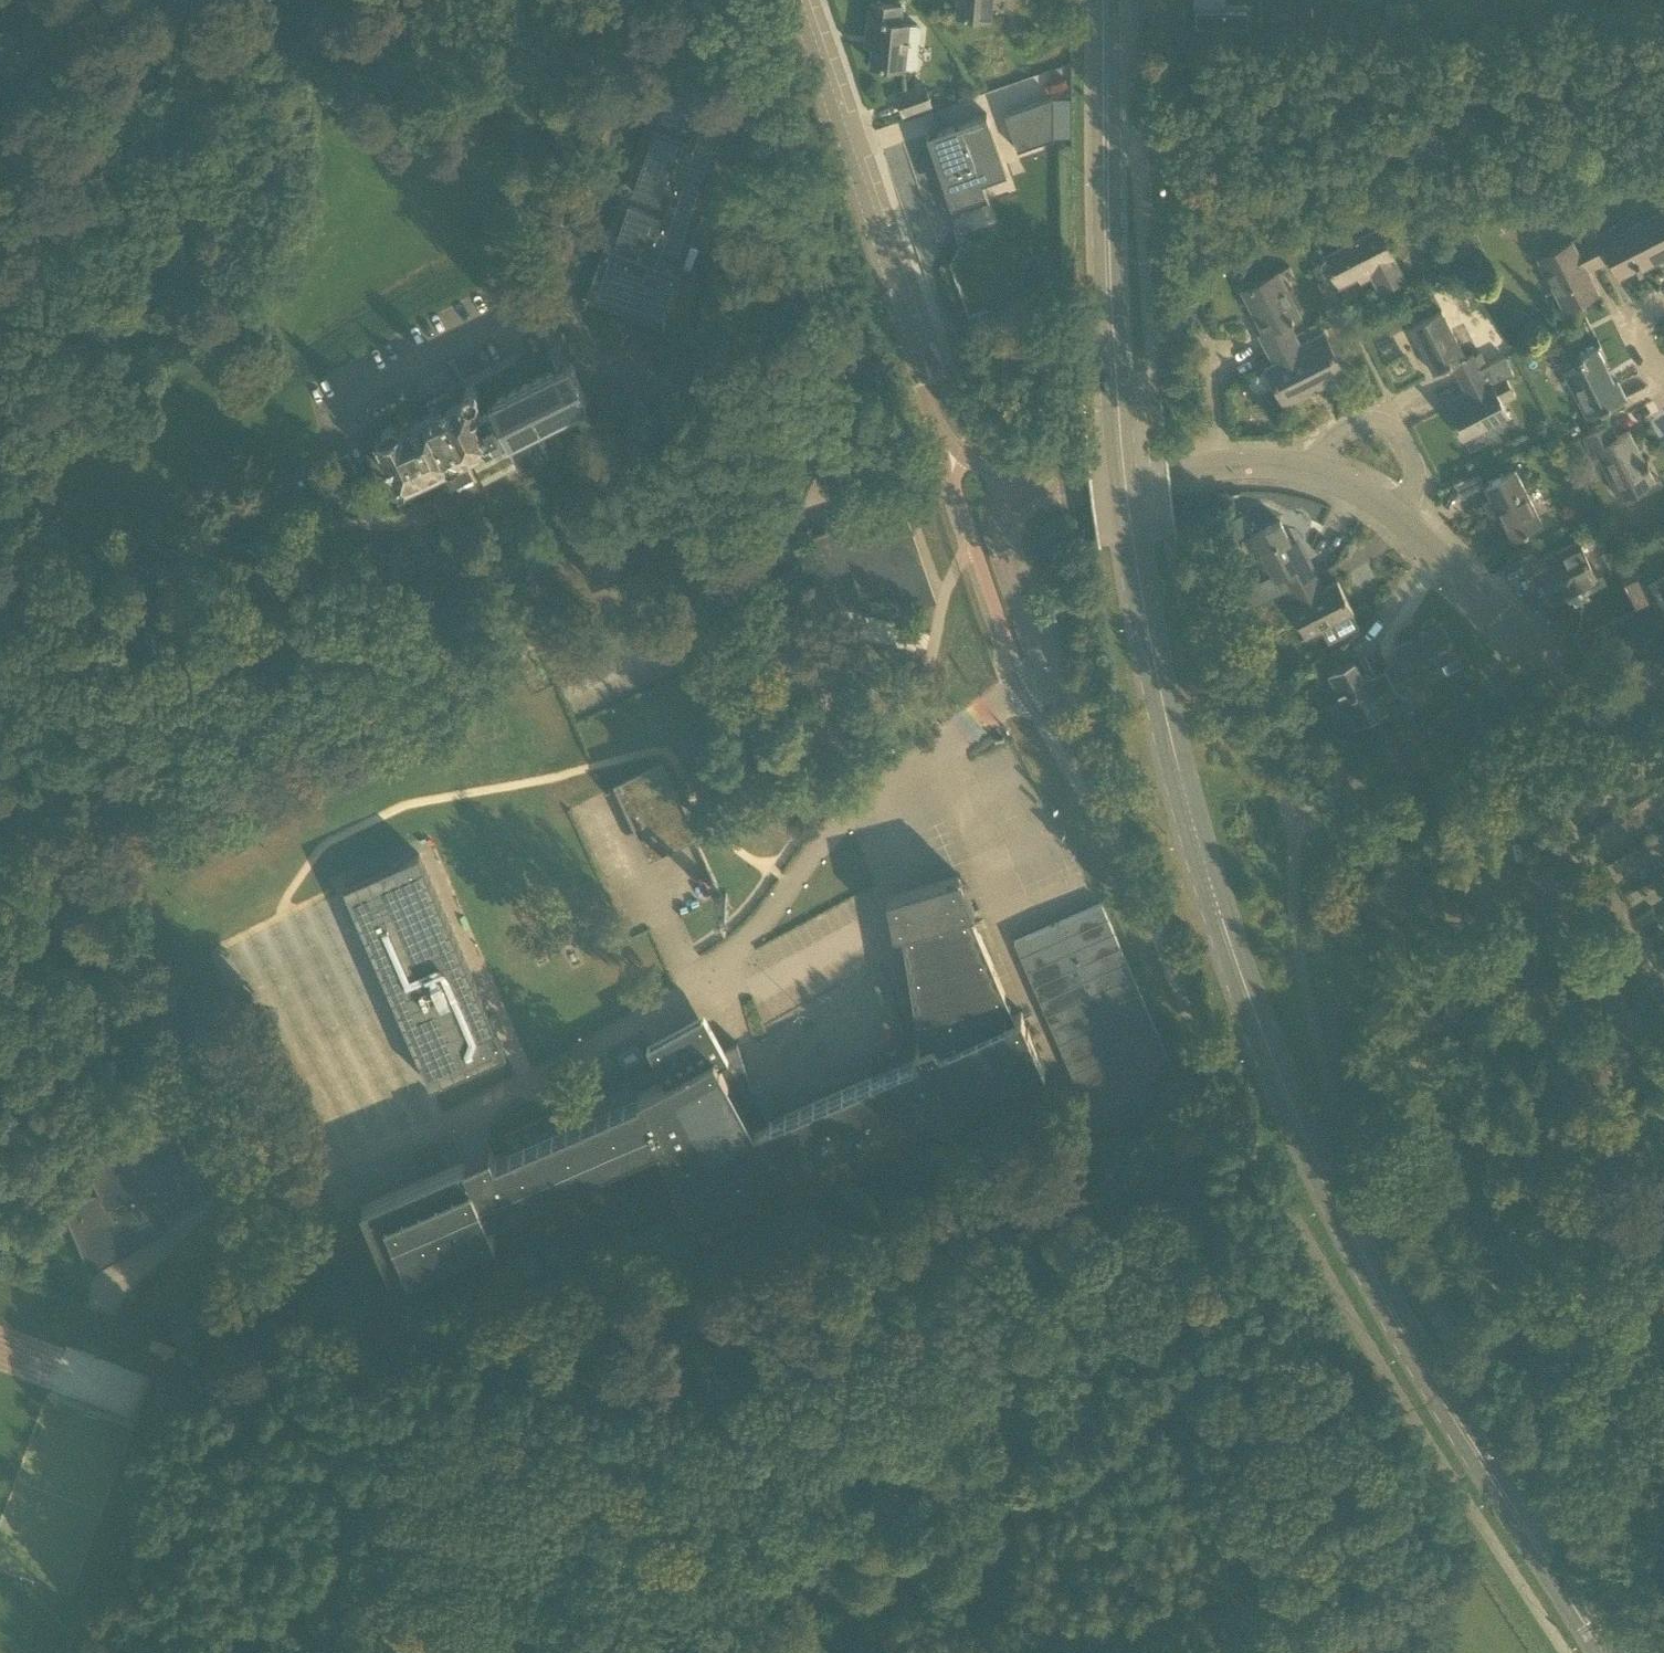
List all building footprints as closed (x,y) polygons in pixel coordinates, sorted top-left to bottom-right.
[(957,15),(991,18),(992,0),(959,0),(957,15)] [(905,67),(909,23),(901,22),(902,5),(871,2),(868,34),(875,35),(872,64),(905,67)] [(603,243),(606,244),(588,295),(584,306),(586,307),(589,296),(683,327),(697,287),(677,280),(715,168),(725,172),(746,109),(672,84),(661,116),(657,129),(645,163),(632,159),(603,243)] [(927,87),(897,97),(903,114),(933,104),(927,87)] [(1018,150),(1054,137),(1053,96),(1005,114),(1018,150)] [(887,141),(943,128),(938,110),(883,123),(887,141)] [(980,199),(972,179),(1000,169),(985,124),(990,122),(987,114),(938,131),(939,136),(931,139),(929,134),(928,135),(936,160),(933,161),(947,200),(952,198),(955,208),(980,199)] [(1643,268),(1641,264),(1663,252),(1663,216),(1662,212),(1617,235),(1614,228),(1601,234),(1599,229),(1585,236),(1599,263),(1612,257),(1620,274),(1637,266),(1639,270),(1643,268)] [(1325,256),(1331,269),(1324,272),(1331,285),(1338,281),(1340,285),(1370,270),(1381,290),(1405,278),(1379,228),(1325,256)] [(1587,270),(1599,263),(1585,236),(1573,242),(1541,257),(1566,307),(1597,291),(1587,270)] [(1268,348),(1295,335),(1288,321),(1300,315),(1278,272),(1244,290),(1265,332),(1261,334),(1268,348)] [(1482,352),(1474,356),(1474,354),(1466,358),(1442,311),(1411,327),(1434,373),(1452,364),(1459,379),(1488,364),(1482,352)] [(1285,402),(1312,389),(1310,385),(1341,370),(1343,373),(1344,372),(1326,337),(1302,349),(1295,335),(1268,348),(1276,362),(1267,367),(1285,402)] [(1601,345),(1580,355),(1584,363),(1570,370),(1592,415),(1627,397),(1601,345)] [(1510,416),(1504,404),(1518,397),(1508,378),(1515,374),(1506,356),(1489,365),(1488,364),(1459,379),(1466,392),(1470,390),(1473,395),(1447,408),(1463,440),(1510,416)] [(571,362),(557,369),(493,400),(495,404),(481,411),(495,439),(509,432),(522,458),(529,457),(533,456),(536,454),(540,453),(543,450),(548,445),(537,423),(588,398),(571,362)] [(495,439),(481,411),(475,398),(477,397),(479,391),(476,386),(471,384),(466,387),(464,392),(465,395),(456,399),(450,386),(428,397),(434,410),(400,427),(398,425),(393,423),(383,428),(382,433),(383,436),(377,439),(400,486),(444,465),(453,482),(474,471),(466,454),(495,439)] [(1610,423),(1584,437),(1591,451),(1600,447),(1614,474),(1609,477),(1621,499),(1656,482),(1648,466),(1650,465),(1648,462),(1646,463),(1629,431),(1617,437),(1610,423)] [(1516,469),(1486,484),(1514,539),(1529,531),(1528,529),(1542,522),(1516,469)] [(934,598),(895,485),(877,492),(885,517),(863,525),(844,531),(842,527),(810,537),(823,573),(853,563),(863,591),(893,581),(903,609),(934,598)] [(1252,530),(1244,514),(1230,521),(1233,539),(1252,530)] [(1287,590),(1310,578),(1318,574),(1311,561),(1303,565),(1281,521),(1253,535),(1276,580),(1281,578),(1287,590)] [(1549,558),(1552,564),(1535,572),(1551,604),(1569,595),(1566,588),(1595,574),(1579,541),(1547,557),(1547,558),(1549,558)] [(1356,621),(1352,613),(1354,612),(1338,581),(1318,591),(1310,578),(1287,590),(1294,603),(1290,605),(1306,637),(1333,623),(1339,635),(1353,628),(1356,621)] [(1425,702),(1415,684),(1412,677),(1441,663),(1447,674),(1465,664),(1443,621),(1395,645),(1402,659),(1386,667),(1390,674),(1399,692),(1409,710),(1425,702)] [(1399,692),(1390,674),(1374,682),(1367,670),(1362,673),(1355,659),(1329,672),(1357,728),(1389,711),(1383,700),(1399,692)] [(674,841),(694,832),(674,788),(662,764),(619,784),(651,852),(674,841)] [(419,854),(344,886),(431,1086),(507,1053),(419,854)] [(1044,1067),(1046,1067),(1028,1026),(1028,1027),(1022,1014),(1023,1014),(1022,1011),(1015,1015),(970,912),(975,910),(959,875),(888,896),(895,931),(904,931),(920,1043),(916,1045),(920,1056),(914,1058),(914,1059),(896,1067),(771,1121),(770,1121),(769,1121),(754,1094),(751,1085),(752,1085),(738,1043),(734,1044),(725,1049),(705,1011),(647,1042),(668,1079),(638,1095),(630,1081),(502,1136),(510,1153),(495,1159),(491,1150),(466,1161),(464,1162),(363,1206),(386,1261),(391,1272),(392,1271),(392,1270),(406,1264),(409,1269),(496,1232),(490,1217),(516,1206),(515,1205),(659,1143),(676,1181),(675,1181),(688,1212),(691,1211),(690,1210),(933,1105),(937,1113),(936,1113),(937,1115),(959,1106),(958,1103),(1043,1067),(1044,1067)] [(1097,1131),(1184,1093),(1102,903),(1101,904),(1015,941),(1069,1068),(1097,1131)] [(63,1206),(92,1274),(154,1237),(152,1234),(170,1224),(166,1213),(206,1196),(172,1116),(85,1154),(101,1190),(63,1206)]
